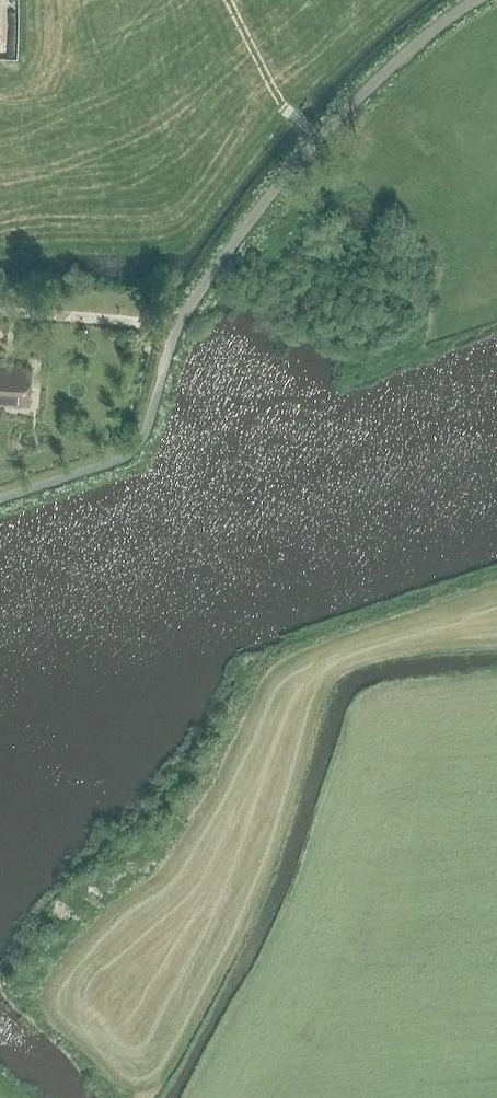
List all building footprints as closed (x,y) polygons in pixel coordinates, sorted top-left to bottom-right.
[(33,367),(6,366),(6,357),(0,357),(0,404),(30,406),(33,367)]
